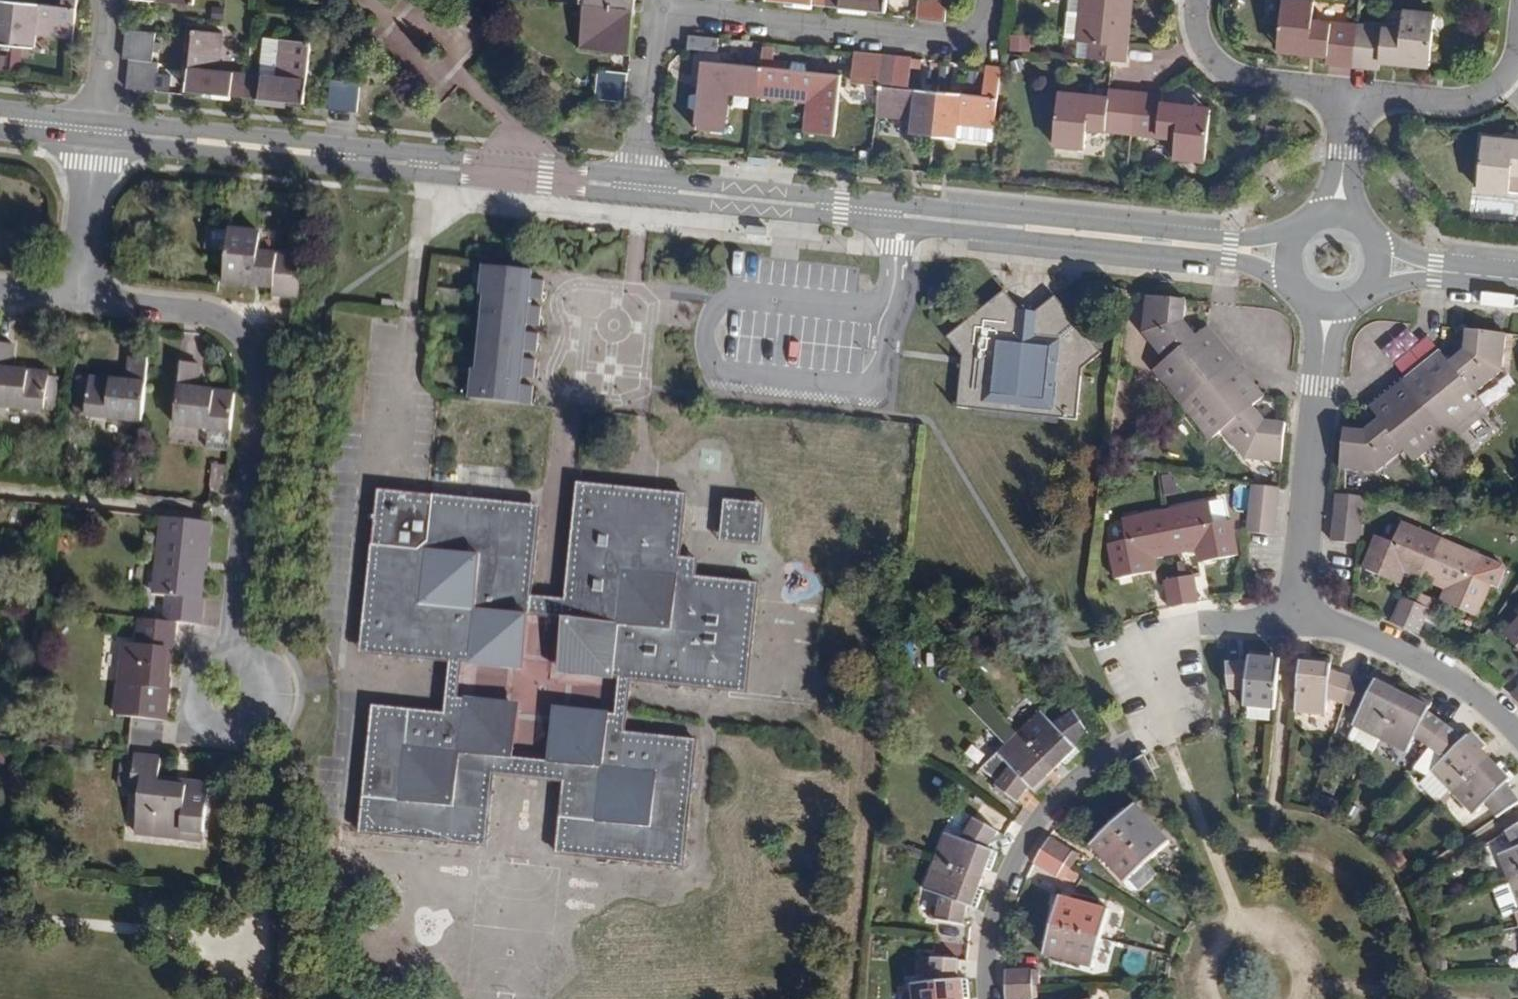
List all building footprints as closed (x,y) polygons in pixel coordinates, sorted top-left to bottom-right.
[(14,40),(18,0),(0,0),(0,39),(14,40)] [(14,40),(37,42),(38,31),(75,34),(78,0),(60,0),(60,2),(44,0),(18,0),(14,40)] [(591,0),(556,0),(551,43),(602,47),(607,2),(591,0)] [(827,2),(857,5),(857,10),(888,13),(889,0),(827,0),(827,2)] [(918,16),(947,18),(948,0),(920,0),(918,16)] [(1075,43),(1088,44),(1087,58),(1110,61),(1121,62),(1127,0),(1080,0),(1075,43)] [(1352,65),(1356,24),(1312,20),(1314,2),(1295,0),(1282,0),(1277,43),(1295,46),(1296,50),(1303,54),(1325,56),(1325,63),(1352,65)] [(1400,29),(1356,24),(1352,65),(1378,68),(1379,61),(1404,64),(1407,62),(1411,57),(1430,58),(1434,15),(1402,11),(1400,29)] [(130,57),(155,59),(158,31),(127,28),(124,56),(130,57)] [(215,90),(247,93),(250,69),(220,66),(223,31),(192,29),(186,93),(215,96),(215,90)] [(1010,51),(1030,51),(1031,34),(1010,33),(1010,51)] [(719,37),(690,34),(688,47),(719,49),(719,37)] [(279,71),(250,69),(247,93),(275,96),(276,102),(308,106),(315,40),(283,37),(279,71)] [(790,69),(788,68),(771,67),(771,61),(773,46),(762,45),(761,66),(758,98),(809,102),(805,131),(836,133),(842,73),(810,71),(807,63),(794,62),(790,69)] [(853,82),(879,85),(882,53),(856,51),(853,82)] [(913,131),(936,133),(939,90),(898,87),(900,55),(882,53),(879,85),(876,117),(914,119),(913,131)] [(162,60),(155,59),(130,57),(126,87),(160,90),(162,60)] [(729,95),(758,98),(761,66),(701,61),(698,92),(690,96),(688,108),(696,112),(695,128),(725,130),(729,95)] [(982,94),(939,90),(936,133),(993,138),(1001,65),(985,64),(982,94)] [(629,72),(600,68),(597,90),(597,93),(602,97),(627,99),(629,72)] [(355,80),(332,77),(329,108),(359,111),(361,85),(355,80)] [(1129,134),(1133,92),(1107,90),(1106,97),(1075,94),(1072,101),(1057,100),(1052,145),(1084,148),(1086,129),(1129,134)] [(1133,92),(1129,134),(1175,139),(1173,157),(1204,160),(1209,115),(1192,113),(1191,108),(1188,105),(1160,103),(1160,95),(1133,92)] [(1506,136),(1503,137),(1499,142),(1481,140),(1476,185),(1507,188),(1509,171),(1517,171),(1517,137),(1506,136)] [(308,222),(298,221),(297,231),(307,232),(308,222)] [(262,235),(209,229),(207,248),(227,251),(225,276),(243,278),(243,283),(247,286),(274,290),(274,296),(300,298),(304,256),(261,251),(262,235)] [(307,232),(297,231),(295,249),(305,250),(307,232)] [(532,266),(471,259),(468,288),(473,289),(464,367),(457,366),(455,393),(530,401),(532,383),(519,382),(520,373),(533,374),(535,356),(522,354),(523,346),(537,348),(538,330),(525,328),(526,320),(539,321),(542,303),(528,302),(529,293),(543,295),(545,276),(532,274),(532,266)] [(1022,310),(1007,293),(950,338),(966,358),(970,358),(969,365),(964,365),(959,408),(979,410),(987,402),(1052,409),(1058,418),(1075,419),(1080,376),(1074,376),(1075,369),(1080,370),(1099,353),(1053,296),(1035,311),(1022,310)] [(1151,374),(1180,408),(1233,363),(1207,331),(1195,338),(1183,323),(1185,301),(1144,297),(1140,336),(1164,363),(1151,374)] [(1444,350),(1409,382),(1456,434),(1491,403),(1481,392),(1508,367),(1511,336),(1469,331),(1466,347),(1452,360),(1444,350)] [(0,347),(0,409),(46,414),(50,377),(12,372),(15,348),(0,347)] [(1403,374),(1420,361),(1412,350),(1394,362),(1403,374)] [(148,361),(131,359),(128,385),(89,381),(86,418),(142,424),(148,361)] [(1263,401),(1233,363),(1180,408),(1210,443),(1221,434),(1244,462),(1282,466),(1286,425),(1267,424),(1254,407),(1263,401)] [(199,367),(181,365),(175,427),(211,431),(209,453),(228,455),(234,397),(197,393),(199,367)] [(1456,434),(1409,382),(1376,413),(1383,421),(1369,434),(1347,432),(1342,473),(1385,477),(1412,453),(1423,464),(1456,434)] [(1058,418),(1052,409),(987,402),(979,410),(1058,418)] [(610,503),(612,484),(577,481),(576,500),(610,503)] [(670,490),(612,484),(610,503),(576,500),(571,504),(571,515),(574,518),(572,535),(566,540),(571,547),(568,571),(563,575),(567,581),(564,616),(559,663),(565,672),(618,678),(629,679),(664,683),(669,688),(677,689),(682,685),(691,686),(695,692),(701,687),(713,687),(716,694),(722,689),(729,689),(732,654),(749,656),(750,646),(756,642),(751,637),(757,632),(752,627),(755,598),(760,594),(756,589),(757,581),(749,581),(745,577),(740,580),(694,575),(677,574),(678,555),(680,537),(686,534),(681,530),(684,508),(689,503),(685,499),(685,492),(679,491),(675,487),(670,490)] [(1247,534),(1278,535),(1280,487),(1249,486),(1247,534)] [(467,497),(376,488),(368,567),(362,573),(367,581),(360,587),(365,593),(361,634),(377,636),(376,652),(406,655),(410,660),(414,655),(419,661),(422,656),(449,659),(461,660),(513,666),(525,656),(529,612),(531,594),(536,541),(541,537),(537,533),(538,522),(520,521),(521,502),(512,500),(507,495),(501,500),(478,498),(473,492),(467,497)] [(1336,494),(1331,542),(1361,545),(1366,497),(1336,494)] [(1165,507),(1174,556),(1197,552),(1199,563),(1240,556),(1233,519),(1216,522),(1212,498),(1165,507)] [(760,543),(764,503),(722,499),(718,539),(760,543)] [(521,502),(520,521),(538,522),(540,504),(521,502)] [(1174,556),(1165,507),(1121,515),(1124,538),(1106,542),(1113,578),(1154,571),(1153,560),(1174,556)] [(1427,580),(1447,535),(1406,517),(1396,539),(1379,531),(1364,565),(1403,581),(1407,572),(1427,580)] [(166,624),(175,625),(178,626),(201,628),(204,601),(200,601),(202,573),(197,572),(197,563),(208,564),(211,524),(164,519),(156,599),(169,600),(166,624)] [(1490,554),(1447,535),(1427,580),(1449,590),(1444,600),(1484,617),(1499,583),(1481,576),(1490,554)] [(694,575),(697,557),(678,555),(677,574),(694,575)] [(208,564),(197,563),(197,572),(202,573),(207,573),(208,564)] [(1194,576),(1178,578),(1183,607),(1192,605),(1200,603),(1194,576)] [(1170,609),(1183,607),(1178,578),(1164,581),(1170,609)] [(531,594),(529,612),(564,616),(565,597),(531,594)] [(1394,625),(1406,630),(1417,604),(1404,599),(1394,625)] [(1433,611),(1417,604),(1406,630),(1414,634),(1422,637),(1433,611)] [(1505,633),(1517,645),(1517,619),(1505,633)] [(175,625),(166,624),(140,622),(138,644),(124,643),(117,717),(165,721),(168,686),(159,685),(160,677),(165,677),(168,648),(172,648),(175,625)] [(376,652),(377,636),(361,634),(359,648),(359,650),(376,652)] [(1274,649),(1252,648),(1252,658),(1228,659),(1230,687),(1248,686),(1246,705),(1279,708),(1283,667),(1272,666),(1273,654),(1274,649)] [(729,689),(745,691),(749,656),(732,654),(729,689)] [(1273,654),(1272,666),(1283,667),(1284,655),(1273,654)] [(1332,698),(1340,700),(1349,673),(1336,669),(1337,659),(1315,656),(1315,660),(1314,671),(1302,670),(1298,711),(1330,714),(1332,698)] [(449,659),(446,693),(457,694),(461,660),(449,659)] [(1314,671),(1315,660),(1304,659),(1302,670),(1314,671)] [(1347,722),(1377,736),(1395,699),(1385,694),(1390,683),(1392,679),(1372,670),(1368,679),(1349,673),(1340,700),(1355,704),(1347,722)] [(165,677),(160,677),(159,685),(168,686),(169,677),(165,677)] [(618,678),(615,710),(626,711),(629,679),(618,678)] [(1385,694),(1395,699),(1400,688),(1390,683),(1385,694)] [(1409,693),(1400,688),(1395,699),(1404,704),(1409,693)] [(1404,704),(1395,699),(1377,736),(1406,750),(1414,734),(1426,742),(1443,719),(1427,708),(1431,700),(1411,690),(1409,693),(1404,704)] [(457,694),(446,693),(444,711),(443,716),(410,714),(411,708),(388,706),(384,700),(378,704),(371,704),(370,710),(365,715),(370,719),(368,740),(363,742),(362,756),(366,759),(363,785),(358,789),(363,795),(361,816),(355,819),(359,823),(358,832),(365,832),(368,837),(374,833),(413,837),(417,841),(422,838),(431,839),(434,844),(443,844),(448,840),(471,843),(475,848),(480,845),(486,845),(486,838),(492,833),(488,829),(491,795),(497,790),(492,784),(493,774),(511,775),(513,755),(468,750),(464,745),(461,741),(466,696),(457,694)] [(468,750),(513,755),(519,701),(466,696),(461,741),(464,745),(468,750)] [(552,704),(546,758),(591,762),(596,757),(601,753),(605,709),(552,704)] [(444,711),(411,708),(410,714),(443,716),(444,711)] [(615,710),(605,709),(601,753),(596,757),(591,762),(546,758),(544,778),(562,780),(561,793),(555,797),(560,803),(558,822),(551,827),(557,833),(555,852),(592,856),(596,861),(605,862),(611,858),(619,859),(622,865),(629,860),(668,864),(672,869),(677,865),(682,866),(683,859),(688,855),(684,850),(685,829),(692,825),(687,819),(689,794),(695,789),(696,778),(692,775),(694,754),(699,750),(695,744),(696,738),(689,737),(684,730),(678,735),(659,733),(658,738),(624,734),(624,730),(626,711),(615,710)] [(1042,711),(1018,733),(1046,762),(1054,755),(1062,764),(1065,767),(1080,751),(1075,745),(1090,735),(1075,713),(1055,725),(1042,711)] [(1046,762),(1018,733),(1002,716),(995,717),(988,724),(990,731),(1001,743),(1011,740),(983,766),(996,785),(993,790),(1016,804),(1026,789),(1033,796),(1049,782),(1047,779),(1038,770),(1046,762)] [(1460,731),(1443,719),(1426,742),(1412,762),(1423,770),(1416,777),(1438,799),(1450,787),(1479,758),(1487,750),(1479,743),(1483,739),(1467,724),(1460,731)] [(1479,758),(1487,766),(1495,758),(1487,750),(1479,758)] [(158,756),(132,753),(128,790),(137,791),(133,832),(180,837),(181,830),(201,832),(206,782),(156,777),(158,756)] [(546,758),(513,755),(511,775),(544,778),(546,758)] [(1046,762),(1054,772),(1062,764),(1054,755),(1046,762)] [(1479,758),(1450,787),(1473,810),(1486,797),(1497,812),(1517,798),(1517,797),(1506,778),(1513,771),(1497,755),(1495,758),(1487,766),(1479,758)] [(1054,772),(1046,762),(1038,770),(1047,779),(1054,772)] [(1143,809),(1136,801),(1128,809),(1135,816),(1143,809)] [(1110,821),(1149,863),(1173,841),(1143,809),(1135,816),(1128,809),(1126,806),(1110,821)] [(947,831),(936,860),(973,873),(976,864),(986,868),(991,870),(998,850),(989,846),(999,831),(976,817),(963,837),(947,831)] [(1149,863),(1110,821),(1095,834),(1098,837),(1105,844),(1096,852),(1134,891),(1140,892),(1159,874),(1149,863)] [(1511,880),(1517,877),(1517,821),(1506,828),(1515,843),(1499,850),(1511,880)] [(180,837),(200,839),(201,832),(181,830),(180,837)] [(1048,836),(1040,849),(1065,864),(1070,868),(1078,854),(1048,836)] [(1098,837),(1089,845),(1096,852),(1105,844),(1098,837)] [(1057,877),(1065,864),(1040,849),(1036,855),(1033,862),(1057,877)] [(969,885),(973,873),(936,860),(924,893),(939,898),(936,922),(962,925),(965,907),(975,911),(983,890),(979,889),(969,885)] [(976,864),(973,873),(983,877),(986,868),(976,864)] [(979,889),(983,877),(973,873),(969,885),(979,889)] [(1511,880),(1495,886),(1506,914),(1517,909),(1517,877),(1511,880)] [(1071,896),(1062,893),(1059,903),(1069,906),(1071,896)] [(1055,902),(1049,922),(1105,938),(1113,908),(1071,896),(1069,906),(1059,903),(1055,902)] [(1096,968),(1105,938),(1049,922),(1043,943),(1047,944),(1057,946),(1054,957),(1096,968)] [(1047,944),(1044,954),(1054,957),(1057,946),(1047,944)] [(913,998),(955,998),(955,996),(966,995),(970,995),(968,974),(959,975),(961,957),(934,954),(930,977),(911,979),(913,998)] [(1004,969),(1004,984),(1033,983),(1034,969),(1004,969)] [(1033,998),(1033,983),(1004,984),(1004,992),(1005,998),(1033,998)]
